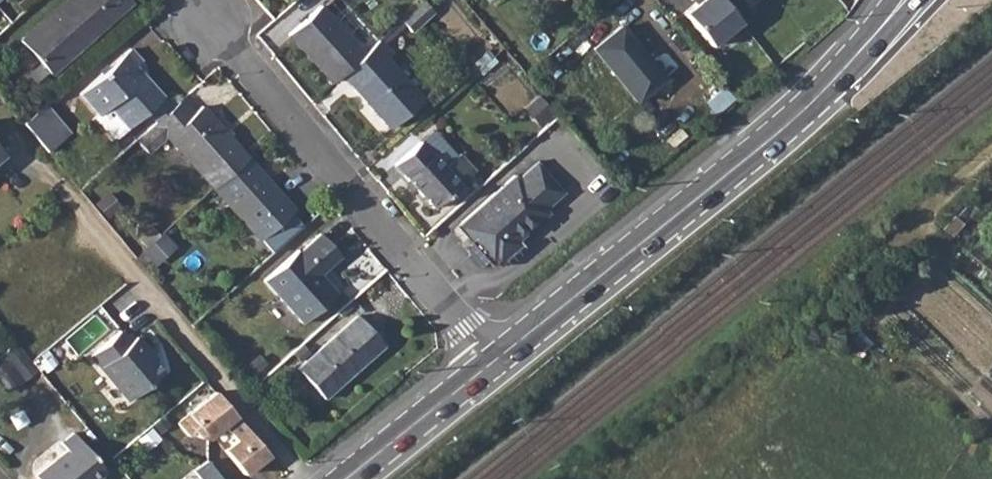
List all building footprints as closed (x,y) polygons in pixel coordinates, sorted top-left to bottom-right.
[(20,40),(48,72),(130,0),(129,0),(65,0),(20,40)] [(686,13),(713,46),(742,22),(724,0),(694,0),(697,4),(686,13)] [(288,35),(331,83),(340,74),(363,54),(321,6),(288,35)] [(622,27),(593,50),(636,101),(664,78),(622,27)] [(363,54),(340,74),(389,129),(422,100),(385,59),(392,53),(379,39),(363,54)] [(130,48),(79,93),(98,114),(94,117),(110,135),(117,135),(126,127),(162,97),(134,66),(141,60),(130,48)] [(180,100),(136,140),(149,154),(167,138),(175,146),(213,189),(247,158),(202,107),(193,114),(180,100)] [(44,103),(23,122),(48,152),(70,133),(44,103)] [(421,142),(395,165),(433,207),(459,184),(474,170),(459,153),(443,167),(421,142)] [(247,158),(213,189),(258,239),(292,209),(247,158)] [(513,177),(462,223),(476,238),(472,241),(492,263),(495,260),(499,264),(519,246),(515,242),(547,213),(543,209),(562,193),(535,163),(516,180),(513,177)] [(297,250),(264,279),(302,323),(336,293),(319,274),(340,255),(320,234),(300,252),(297,250)] [(358,315),(298,367),(324,398),(384,345),(358,315)] [(149,356),(144,349),(147,347),(136,333),(130,338),(120,327),(91,352),(128,396),(160,370),(149,356)] [(40,368),(19,342),(0,357),(0,381),(9,393),(40,368)] [(147,347),(144,349),(149,356),(153,354),(147,347)] [(204,439),(220,426),(234,414),(214,391),(184,416),(185,417),(174,425),(185,438),(190,433),(195,438),(204,439)] [(222,451),(242,475),(267,454),(234,414),(220,426),(233,441),(222,451)] [(73,434),(62,443),(67,450),(35,476),(38,478),(96,478),(105,471),(73,434)]
